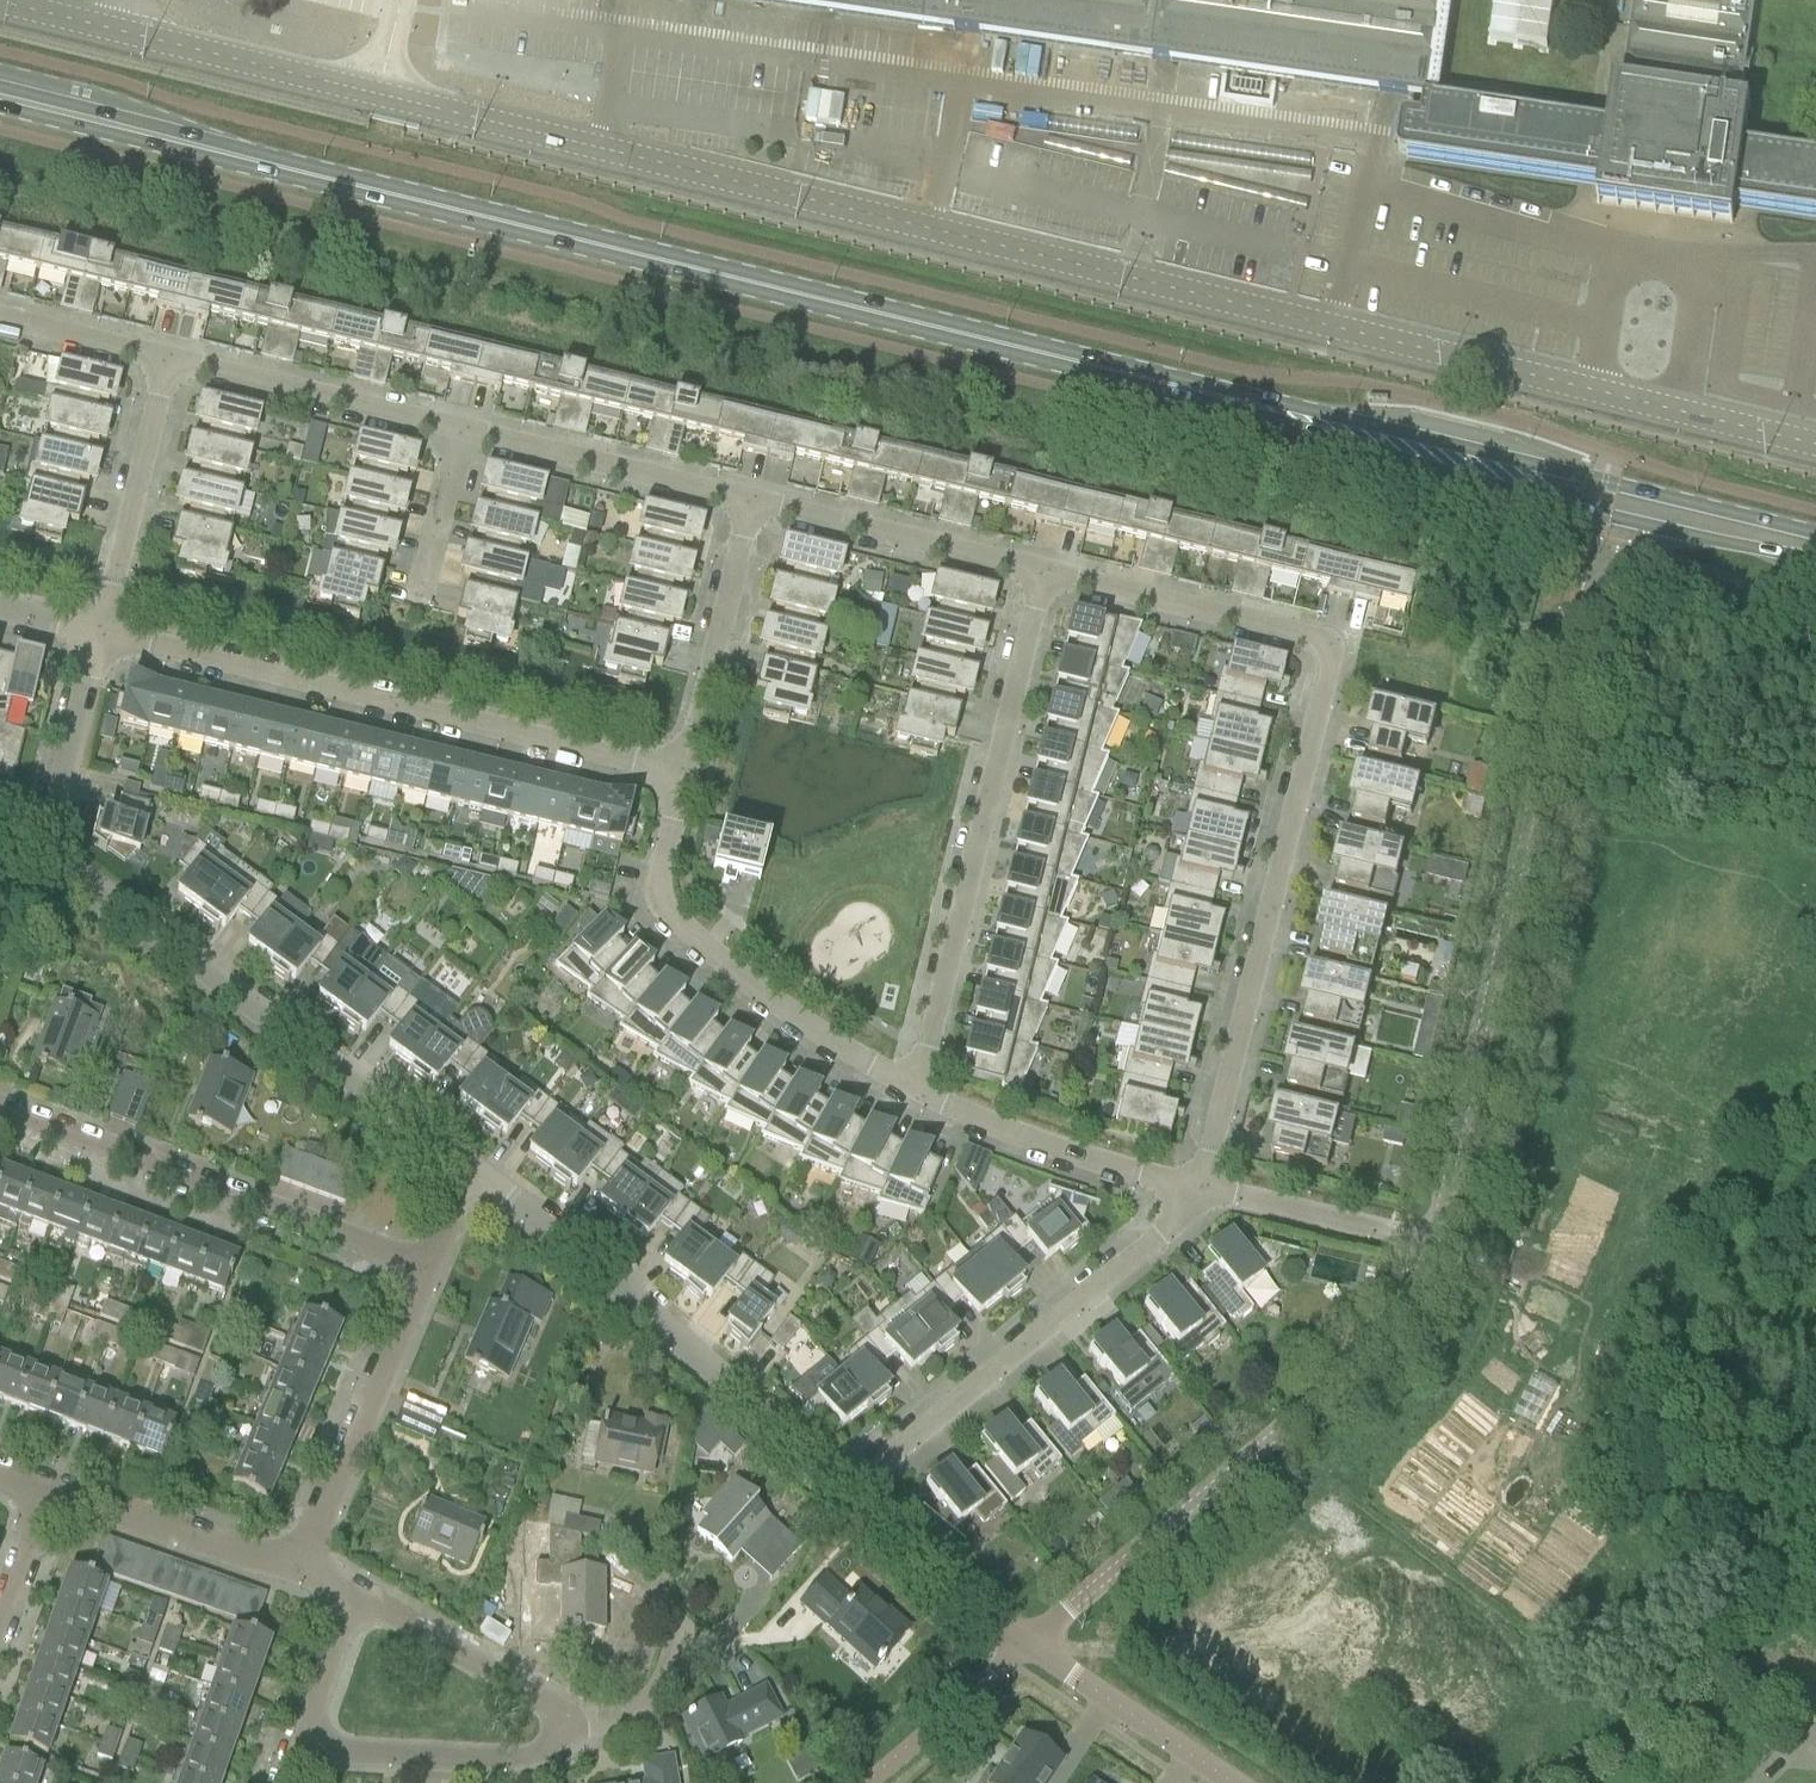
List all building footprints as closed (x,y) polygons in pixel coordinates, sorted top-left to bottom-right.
[(1372,91),(1424,99),(1422,118),(1410,116),(1405,117),(1401,122),(1398,145),(1399,152),(1404,155),(1599,184),(1597,201),(1597,202),(1597,204),(1731,224),(1732,221),(1733,221),(1735,204),(1815,216),(1815,0),(740,0),(1372,91)] [(37,270),(44,239),(0,228),(0,261),(37,270)] [(82,282),(90,250),(44,239),(37,270),(82,281),(82,282)] [(83,281),(128,292),(136,261),(90,250),(82,282),(83,283),(83,281)] [(179,315),(181,315),(190,275),(136,261),(128,292),(157,299),(155,307),(180,313),(179,315)] [(209,312),(237,319),(245,288),(190,275),(181,315),(182,315),(183,314),(207,320),(209,312)] [(282,331),(283,331),(291,299),(245,288),(237,319),(283,330),(282,331)] [(284,330),(329,341),(337,310),(291,299),(283,331),(284,332),(284,330)] [(374,354),(375,354),(383,322),(337,310),(329,341),(375,352),(374,354)] [(376,353),(421,364),(429,333),(383,322),(375,354),(376,354),(376,353)] [(472,386),(473,386),(483,346),(429,333),(421,364),(450,371),(448,378),(472,384),(472,386)] [(501,383),(530,390),(537,359),(483,346),(473,386),(475,387),(475,385),(499,391),(501,383)] [(295,354),(292,365),(299,367),(302,356),(295,354)] [(575,403),(576,403),(583,371),(537,359),(530,390),(575,401),(575,403)] [(63,391),(60,405),(96,414),(99,400),(107,402),(110,393),(115,394),(119,378),(121,379),(122,377),(59,362),(59,364),(61,364),(59,390),(63,391)] [(577,402),(622,413),(629,382),(583,371),(576,403),(577,402)] [(667,425),(668,425),(675,393),(629,382),(622,413),(667,424),(667,425)] [(669,424),(714,435),(721,404),(675,393),(668,425),(669,424)] [(202,399),(198,415),(203,416),(201,425),(209,427),(206,438),(206,441),(205,441),(242,450),(243,446),(245,436),(249,437),(260,413),(262,413),(262,412),(200,397),(199,398),(202,399)] [(53,432),(50,445),(86,454),(89,440),(98,442),(100,434),(105,435),(109,419),(111,419),(112,418),(96,414),(60,405),(49,403),(49,404),(51,405),(49,431),(53,432)] [(765,458),(766,458),(776,417),(721,404),(714,435),(743,442),(741,450),(765,456),(765,458)] [(794,454),(822,461),(830,431),(776,417),(766,458),(767,458),(767,456),(792,462),(794,454)] [(310,424),(305,441),(320,445),(324,428),(310,424)] [(868,474),(876,442),(830,431),(822,461),(868,473),(868,474)] [(348,476),(410,491),(395,487),(398,473),(406,475),(408,466),(413,468),(417,451),(420,452),(420,450),(358,435),(357,437),(360,437),(358,463),(362,464),(358,478),(348,476)] [(180,477),(180,478),(242,493),(232,490),(235,476),(239,477),(250,453),(252,454),(252,453),(190,438),(192,439),(188,455),(193,456),(191,465),(199,467),(196,481),(180,477)] [(869,473),(915,484),(922,453),(876,442),(868,474),(869,474),(869,473)] [(24,482),(30,483),(40,486),(76,494),(80,481),(88,483),(90,474),(95,475),(99,459),(101,459),(102,458),(86,454),(50,445),(40,443),(39,444),(41,445),(40,466),(29,463),(24,482)] [(287,445),(283,459),(299,463),(303,448),(287,445)] [(960,496),(960,497),(968,464),(922,453),(915,484),(960,495),(960,496)] [(961,495),(1006,506),(1014,476),(968,464),(960,497),(961,497),(961,495)] [(475,506),(475,507),(537,523),(537,522),(557,527),(567,486),(485,466),(485,468),(487,468),(483,484),(488,486),(486,495),(494,497),(491,510),(475,506)] [(338,516),(400,532),(400,531),(385,527),(388,513),(396,515),(398,507),(403,508),(407,492),(410,492),(410,491),(348,476),(348,477),(350,478),(348,504),(352,504),(349,518),(338,516)] [(1057,529),(1058,529),(1068,489),(1014,476),(1006,506),(1035,513),(1034,521),(1058,527),(1057,529)] [(178,519),(178,520),(232,533),(222,530),(226,517),(230,518),(240,494),(242,494),(242,493),(180,478),(180,479),(182,479),(178,496),(183,497),(181,506),(189,508),(186,521),(178,519)] [(76,494),(40,486),(30,483),(20,525),(36,529),(34,535),(33,539),(60,545),(65,522),(77,525),(84,496),(76,494)] [(1086,526),(1115,533),(1123,502),(1068,489),(1058,529),(1060,530),(1060,528),(1084,534),(1086,526)] [(293,491),(290,505),(302,508),(304,498),(300,493),(293,491)] [(1160,546),(1161,546),(1169,513),(1123,502),(1115,533),(1161,544),(1160,546)] [(633,545),(633,546),(695,561),(695,560),(680,556),(683,543),(691,545),(693,536),(698,537),(702,521),(705,521),(705,520),(643,505),(643,506),(645,507),(643,533),(647,534),(643,548),(633,545)] [(484,537),(481,551),(517,560),(521,546),(524,547),(535,523),(537,523),(475,507),(475,508),(477,509),(473,525),(478,526),(476,535),(484,537)] [(325,541),(321,555),(329,557),(383,570),(383,569),(375,567),(378,554),(386,556),(389,547),(394,548),(398,532),(400,532),(338,516),(324,513),(323,515),(325,515),(324,539),(322,539),(322,540),(325,541)] [(1162,544),(1207,555),(1215,525),(1169,513),(1161,546),(1162,546),(1162,544)] [(591,515),(587,529),(599,532),(603,518),(591,515)] [(232,533),(178,520),(171,548),(183,551),(177,574),(204,580),(205,576),(206,571),(222,575),(232,533)] [(1252,568),(1253,568),(1261,536),(1215,525),(1207,555),(1253,566),(1252,568)] [(271,527),(268,543),(280,546),(283,530),(271,527)] [(572,533),(568,547),(580,550),(584,536),(572,533)] [(1254,567),(1299,578),(1307,547),(1261,536),(1253,568),(1254,568),(1254,567)] [(785,542),(782,557),(787,558),(785,567),(793,569),(789,583),(789,584),(826,593),(826,592),(834,594),(837,580),(833,579),(843,555),(845,556),(846,554),(784,539),(783,540),(785,542)] [(623,585),(623,586),(685,601),(686,601),(670,597),(673,583),(681,585),(683,576),(689,577),(692,561),(695,562),(695,561),(633,546),(633,547),(635,547),(633,573),(637,574),(634,588),(623,585)] [(467,549),(463,565),(469,566),(466,575),(475,577),(471,592),(517,603),(538,608),(548,568),(527,563),(517,560),(481,551),(465,547),(465,548),(467,549)] [(1350,600),(1351,601),(1361,560),(1307,547),(1299,578),(1328,585),(1326,593),(1350,599),(1350,600)] [(376,598),(383,570),(329,557),(319,598),(334,602),(332,612),(358,618),(364,595),(376,598)] [(1361,560),(1351,601),(1352,601),(1353,599),(1377,605),(1379,597),(1409,605),(1416,574),(1361,560)] [(864,572),(859,592),(876,596),(881,576),(864,572)] [(939,605),(935,619),(971,628),(971,627),(974,613),(982,615),(984,607),(990,608),(994,592),(997,593),(997,591),(935,576),(934,577),(937,578),(935,604),(939,605)] [(783,610),(780,623),(779,624),(816,633),(816,632),(819,619),(823,619),(834,596),(836,596),(836,595),(834,594),(826,592),(826,593),(789,584),(789,583),(774,579),(773,581),(776,581),(772,598),(777,599),(775,608),(783,610)] [(614,626),(614,627),(668,640),(668,639),(660,637),(663,623),(671,625),(674,616),(679,618),(683,601),(685,602),(685,601),(623,586),(623,587),(625,587),(623,614),(627,614),(624,628),(614,626)] [(471,592),(463,590),(456,617),(468,620),(463,643),(489,650),(491,640),(507,644),(517,603),(471,592)] [(1320,597),(1315,614),(1320,616),(1325,598),(1320,597)] [(880,607),(870,646),(885,650),(894,610),(880,607)] [(1074,644),(1071,659),(1071,660),(1121,673),(1141,626),(1114,620),(1113,625),(1070,615),(1070,617),(1072,617),(1066,642),(1074,644)] [(929,645),(926,659),(925,660),(961,668),(964,654),(972,656),(975,647),(980,648),(984,632),(987,633),(987,631),(971,627),(971,628),(935,619),(925,616),(925,618),(927,618),(925,644),(929,645)] [(773,650),(770,664),(806,673),(809,659),(813,660),(824,636),(826,636),(826,635),(816,632),(816,633),(779,624),(780,623),(764,620),(764,621),(766,622),(762,638),(767,639),(765,648),(773,650)] [(668,640),(614,627),(604,668),(620,672),(617,681),(644,688),(649,665),(661,667),(668,640)] [(1167,650),(1180,653),(1184,637),(1171,634),(1167,650)] [(1184,637),(1180,653),(1192,656),(1196,640),(1184,637)] [(1222,669),(1215,695),(1260,706),(1264,689),(1263,688),(1264,681),(1287,687),(1287,686),(1280,684),(1285,661),(1227,647),(1227,648),(1231,650),(1226,671),(1222,669)] [(12,786),(25,732),(24,731),(23,733),(4,727),(11,700),(30,705),(30,706),(31,707),(41,666),(47,667),(47,666),(42,664),(43,658),(16,651),(14,657),(12,664),(3,662),(3,660),(0,670),(0,777),(12,786)] [(919,686),(916,699),(916,700),(952,709),(952,708),(956,694),(964,696),(966,688),(972,689),(976,673),(977,673),(977,672),(961,668),(925,660),(926,659),(915,657),(915,658),(917,659),(915,685),(919,686)] [(1064,686),(1061,701),(1060,702),(1110,714),(1128,674),(1121,673),(1071,660),(1071,659),(1060,657),(1060,658),(1062,659),(1056,684),(1064,686)] [(770,664),(762,662),(755,690),(767,693),(761,716),(787,723),(788,719),(790,713),(805,717),(816,675),(806,673),(770,664)] [(146,732),(147,732),(159,685),(158,684),(157,686),(130,679),(125,698),(118,697),(119,694),(117,694),(112,715),(113,715),(114,714),(121,715),(119,724),(147,731),(146,732)] [(148,731),(175,738),(186,693),(159,686),(159,685),(147,732),(148,732),(148,731)] [(175,738),(203,744),(214,700),(186,693),(175,738)] [(1213,722),(1208,744),(1262,757),(1268,734),(1253,730),(1254,724),(1255,724),(1260,706),(1215,695),(1209,721),(1213,722)] [(916,700),(916,699),(906,697),(896,739),(912,743),(910,749),(909,752),(935,759),(941,736),(953,739),(960,710),(952,708),(952,709),(916,700)] [(1054,728),(1050,743),(1050,744),(1100,756),(1117,716),(1110,714),(1060,702),(1061,701),(1050,698),(1050,700),(1052,701),(1045,726),(1054,728)] [(203,744),(231,751),(242,706),(214,700),(203,744)] [(1374,731),(1368,755),(1402,763),(1402,761),(1402,760),(1407,743),(1427,748),(1435,717),(1437,717),(1438,716),(1373,700),(1373,702),(1375,702),(1371,722),(1380,724),(1378,732),(1374,731)] [(231,751),(258,758),(269,713),(242,706),(231,751)] [(258,758),(286,765),(297,720),(269,713),(258,758)] [(286,765),(314,771),(325,727),(297,720),(286,765)] [(314,771),(342,778),(353,734),(325,727),(314,771)] [(342,778),(370,785),(381,740),(353,734),(342,778)] [(370,785),(397,792),(408,747),(381,740),(370,785)] [(1044,770),(1040,785),(1089,797),(1107,758),(1100,756),(1050,744),(1050,743),(1040,740),(1039,742),(1041,742),(1035,767),(1044,770)] [(1198,764),(1192,790),(1236,801),(1241,784),(1240,783),(1241,776),(1264,782),(1264,780),(1257,779),(1262,757),(1208,744),(1203,765),(1198,764)] [(397,792),(425,799),(436,754),(408,747),(397,792)] [(425,799),(453,805),(464,761),(436,754),(425,799)] [(116,774),(136,779),(139,766),(119,761),(116,774)] [(453,805),(481,812),(492,768),(464,761),(453,805)] [(1358,797),(1352,821),(1385,829),(1386,828),(1386,826),(1390,809),(1411,814),(1418,783),(1421,784),(1421,782),(1357,767),(1357,768),(1359,769),(1354,788),(1364,791),(1362,798),(1358,797)] [(481,812),(509,819),(520,774),(492,768),(481,812)] [(162,791),(165,780),(166,773),(154,770),(150,788),(162,791)] [(1469,774),(1464,791),(1482,796),(1486,779),(1487,777),(1487,776),(1470,771),(1469,772),(1469,774)] [(509,819),(536,826),(547,781),(520,774),(509,819)] [(165,780),(162,791),(179,795),(182,784),(165,780)] [(536,826),(564,833),(575,788),(547,781),(536,826)] [(1034,811),(1030,826),(1030,827),(1079,839),(1097,799),(1089,797),(1040,785),(1030,782),(1029,783),(1031,784),(1025,809),(1034,811)] [(124,783),(121,797),(136,801),(140,787),(124,783)] [(591,841),(592,841),(603,793),(602,794),(575,788),(564,833),(591,839),(591,841)] [(201,789),(198,801),(217,806),(220,794),(201,789)] [(1190,817),(1185,839),(1238,852),(1244,829),(1229,826),(1231,819),(1232,819),(1236,801),(1192,790),(1186,816),(1190,817)] [(603,793),(592,841),(593,840),(621,846),(623,838),(630,839),(629,841),(631,842),(636,820),(634,820),(634,822),(627,820),(632,802),(604,795),(604,793),(603,793)] [(220,794),(217,806),(235,810),(238,798),(220,794)] [(136,801),(121,797),(120,797),(115,817),(105,815),(104,820),(98,818),(99,817),(97,817),(91,844),(105,854),(107,851),(123,864),(133,851),(139,852),(145,825),(144,825),(149,804),(136,801)] [(1468,798),(1466,808),(1469,814),(1481,817),(1484,801),(1468,798)] [(257,803),(254,814),(273,819),(276,808),(257,803)] [(276,808),(273,819),(290,824),(293,812),(276,808)] [(307,836),(326,840),(329,827),(310,823),(307,836)] [(1024,853),(1020,868),(1020,869),(1068,881),(1086,841),(1079,839),(1030,827),(1030,826),(1020,824),(1019,825),(1021,826),(1015,851),(1024,853)] [(329,827),(326,840),(345,844),(348,832),(330,828),(329,827)] [(368,830),(365,842),(384,846),(387,835),(368,830)] [(718,848),(712,870),(724,873),(721,882),(734,885),(736,876),(759,882),(765,857),(769,842),(722,830),(722,831),(721,835),(720,839),(718,848)] [(704,831),(701,844),(718,848),(720,839),(721,835),(704,831)] [(291,832),(287,837),(300,848),(307,838),(301,834),(291,832)] [(1397,881),(1395,880),(1402,850),(1405,850),(1405,849),(1341,833),(1341,835),(1343,835),(1338,855),(1348,857),(1346,865),(1342,864),(1336,888),(1393,901),(1397,881)] [(387,835),(384,846),(401,851),(404,839),(387,835)] [(311,839),(308,849),(317,851),(319,841),(311,839)] [(1162,858),(1156,884),(1168,887),(1169,886),(1213,897),(1217,879),(1216,879),(1218,872),(1241,877),(1241,876),(1233,874),(1238,852),(1185,839),(1179,862),(1162,858)] [(197,919),(238,864),(219,849),(214,856),(197,843),(179,867),(178,866),(177,867),(190,876),(177,894),(201,913),(197,919)] [(424,844),(421,855),(440,860),(443,848),(424,844)] [(443,848),(440,860),(457,864),(460,853),(443,848)] [(1144,852),(1143,858),(1146,862),(1151,863),(1155,860),(1157,855),(1154,851),(1149,849),(1144,852)] [(479,857),(476,869),(495,874),(498,862),(479,857)] [(402,859),(393,871),(395,873),(398,875),(405,881),(414,868),(403,860),(403,859),(402,859)] [(498,862),(495,874),(513,878),(516,866),(498,862)] [(267,895),(272,888),(238,863),(238,864),(197,919),(217,933),(217,932),(216,931),(220,926),(224,929),(237,911),(249,920),(267,895)] [(1451,864),(1447,882),(1463,886),(1468,868),(1451,864)] [(1010,910),(1059,922),(1076,883),(1068,881),(1020,869),(1020,868),(1009,865),(1009,867),(1011,867),(1005,893),(1013,895),(1010,910)] [(535,871),(532,882),(551,887),(554,875),(535,871)] [(554,875),(551,887),(568,892),(571,880),(554,875)] [(588,896),(607,901),(610,889),(591,884),(588,896)] [(1167,913),(1161,935),(1215,948),(1221,925),(1206,921),(1208,914),(1209,914),(1213,897),(1169,886),(1168,887),(1162,912),(1167,913)] [(284,895),(278,903),(267,895),(249,920),(260,928),(247,946),(272,964),(267,970),(268,971),(297,931),(310,914),(284,895)] [(543,896),(537,905),(551,916),(558,907),(543,896)] [(1378,949),(1386,916),(1389,917),(1389,915),(1325,900),(1324,901),(1327,902),(1322,921),(1332,924),(1330,931),(1325,930),(1319,954),(1348,961),(1347,966),(1375,973),(1381,949),(1378,949)] [(1003,936),(1000,952),(999,952),(1049,964),(1066,924),(1059,922),(1010,910),(999,907),(999,909),(1001,909),(995,934),(1003,936)] [(555,921),(554,922),(565,931),(575,917),(564,908),(557,918),(555,921)] [(587,912),(576,927),(585,936),(597,923),(587,912)] [(585,997),(587,997),(634,946),(626,954),(615,944),(622,937),(604,919),(605,917),(604,916),(597,923),(585,936),(555,966),(591,991),(585,997)] [(1098,923),(1097,930),(1109,933),(1112,920),(1106,918),(1098,923)] [(272,965),(268,971),(287,985),(288,983),(287,983),(290,978),(294,981),(308,963),(319,971),(349,931),(333,919),(322,935),(317,931),(310,941),(297,931),(272,965)] [(317,998),(342,1016),(386,958),(349,931),(319,971),(330,980),(317,998)] [(1152,955),(1145,981),(1190,992),(1194,975),(1193,974),(1195,967),(1217,973),(1218,971),(1210,969),(1215,948),(1161,935),(1156,956),(1152,955)] [(617,1027),(619,1028),(665,975),(664,974),(657,983),(646,973),(652,966),(633,949),(635,947),(634,946),(587,997),(623,1021),(617,1027)] [(993,978),(989,993),(989,994),(1039,1006),(1056,966),(1049,964),(999,952),(1000,952),(989,949),(989,950),(991,951),(984,976),(993,978)] [(386,958),(338,1022),(357,1036),(358,1035),(357,1034),(360,1030),(365,1033),(378,1015),(389,1023),(408,998),(419,983),(386,958)] [(1106,962),(1103,970),(1115,973),(1117,964),(1109,963),(1107,962),(1106,962)] [(1303,1021),(1360,1034),(1365,1014),(1362,1014),(1370,983),(1372,983),(1373,982),(1308,966),(1308,968),(1310,968),(1306,988),(1315,990),(1314,998),(1309,997),(1303,1021)] [(665,975),(619,1028),(658,1051),(696,1002),(689,1011),(678,1001),(683,994),(676,988),(664,977),(665,975)] [(1143,1008),(1138,1030),(1192,1043),(1198,1020),(1183,1017),(1184,1010),(1186,1010),(1190,992),(1145,981),(1139,1007),(1143,1008)] [(1431,984),(1428,994),(1437,996),(1438,997),(1441,997),(1442,995),(1442,994),(1444,987),(1433,984),(1432,984),(1431,984)] [(41,1039),(32,1061),(40,1064),(40,1066),(45,1068),(46,1066),(75,1077),(75,1075),(69,1073),(81,1042),(87,1044),(97,1018),(85,1014),(90,1001),(61,990),(56,1003),(56,1005),(55,1006),(43,1039),(41,1039)] [(983,1020),(979,1035),(979,1036),(1029,1048),(1046,1008),(1039,1006),(989,994),(989,993),(979,990),(978,992),(980,993),(974,1018),(983,1020)] [(1080,993),(1075,1012),(1087,1015),(1092,996),(1080,993)] [(1428,997),(1425,1010),(1440,1014),(1443,1001),(1428,997)] [(408,1074),(438,1035),(421,1023),(428,1013),(408,998),(389,1023),(401,1032),(388,1050),(412,1068),(408,1074)] [(658,1051),(653,1057),(686,1074),(689,1076),(692,1078),(722,1037),(710,1028),(712,1025),(715,1022),(716,1021),(714,1019),(708,1015),(695,1005),(697,1003),(696,1002),(658,1051)] [(413,1068),(408,1074),(427,1088),(428,1087),(427,1086),(431,1081),(435,1084),(448,1066),(459,1075),(478,1050),(488,1036),(489,1034),(490,1032),(491,1030),(491,1026),(489,1021),(486,1017),(482,1014),(477,1012),(471,1013),(467,1014),(463,1018),(457,1026),(449,1020),(438,1035),(413,1068)] [(721,1110),(724,1111),(756,1062),(744,1053),(749,1046),(728,1031),(730,1029),(729,1028),(688,1084),(726,1103),(721,1110)] [(1128,1051),(1122,1077),(1166,1087),(1170,1070),(1169,1070),(1171,1063),(1194,1068),(1194,1067),(1187,1065),(1192,1043),(1138,1030),(1133,1052),(1128,1051)] [(979,1036),(979,1035),(969,1032),(968,1034),(970,1034),(964,1059),(973,1062),(969,1078),(1001,1086),(1000,1089),(1016,1096),(1036,1049),(1029,1048),(979,1036)] [(1287,1087),(1341,1100),(1354,1049),(1356,1050),(1356,1048),(1292,1033),(1292,1034),(1294,1035),(1289,1054),(1299,1057),(1297,1064),(1293,1063),(1287,1087)] [(1416,1047),(1413,1060),(1428,1063),(1432,1050),(1416,1047)] [(478,1125),(479,1126),(508,1086),(492,1075),(499,1065),(478,1050),(459,1075),(471,1083),(458,1101),(483,1119),(478,1125)] [(1084,1051),(1080,1066),(1089,1069),(1093,1053),(1084,1051)] [(758,1135),(760,1135),(763,1130),(764,1130),(791,1086),(791,1085),(778,1078),(783,1070),(762,1056),(763,1054),(762,1053),(756,1062),(724,1111),(762,1128),(758,1135)] [(201,1125),(230,1136),(231,1134),(224,1132),(236,1100),(242,1103),(252,1076),(226,1067),(227,1064),(221,1062),(220,1064),(209,1060),(208,1062),(211,1063),(198,1098),(196,1097),(187,1120),(195,1123),(194,1125),(200,1127),(201,1125)] [(614,1070),(606,1081),(623,1093),(630,1082),(614,1070)] [(107,1116),(122,1121),(134,1090),(149,1096),(153,1084),(123,1073),(107,1116)] [(796,1158),(798,1159),(801,1153),(802,1153),(827,1108),(826,1108),(814,1101),(819,1093),(797,1079),(798,1077),(797,1076),(791,1085),(791,1086),(764,1130),(763,1130),(760,1135),(800,1152),(796,1158)] [(1166,1087),(1122,1077),(1116,1102),(1120,1104),(1115,1124),(1111,1123),(1110,1125),(1169,1139),(1174,1117),(1182,1118),(1182,1117),(1159,1112),(1161,1104),(1162,1105),(1166,1087)] [(518,1118),(530,1127),(548,1101),(528,1086),(521,1096),(508,1086),(479,1126),(498,1140),(499,1139),(498,1138),(501,1133),(505,1136),(518,1118)] [(134,1090),(122,1121),(137,1127),(149,1096),(134,1090)] [(840,1174),(839,1175),(840,1175),(863,1129),(850,1122),(855,1114),(846,1110),(832,1101),(833,1099),(832,1098),(826,1108),(827,1108),(802,1153),(801,1153),(798,1159),(840,1174)] [(1271,1154),(1328,1167),(1332,1147),(1330,1147),(1337,1116),(1340,1116),(1340,1115),(1276,1099),(1276,1101),(1278,1101),(1273,1121),(1283,1123),(1281,1131),(1277,1130),(1271,1154)] [(541,1135),(528,1153),(553,1171),(553,1172),(578,1138),(585,1129),(549,1101),(530,1127),(541,1135)] [(1401,1107),(1397,1127),(1411,1131),(1416,1111),(1401,1107)] [(874,1201),(876,1202),(879,1195),(879,1196),(901,1149),(900,1149),(888,1142),(889,1139),(892,1134),(869,1122),(870,1120),(868,1119),(863,1129),(840,1175),(839,1175),(836,1181),(878,1194),(874,1201)] [(553,1172),(549,1178),(568,1192),(569,1190),(568,1190),(571,1185),(575,1188),(589,1170),(600,1178),(619,1153),(622,1149),(609,1139),(608,1140),(588,1125),(585,1129),(578,1138),(553,1172)] [(1372,1126),(1368,1140),(1386,1144),(1390,1131),(1372,1126)] [(879,1195),(876,1202),(921,1215),(927,1201),(925,1200),(940,1168),(925,1161),(929,1153),(906,1142),(907,1139),(906,1138),(900,1149),(901,1149),(879,1196),(879,1195)] [(306,1145),(302,1156),(313,1160),(317,1162),(321,1150),(306,1145)] [(964,1147),(953,1172),(953,1173),(970,1193),(973,1196),(990,1157),(986,1156),(964,1147)] [(275,1178),(289,1184),(299,1155),(285,1150),(275,1178)] [(612,1187),(598,1205),(624,1223),(649,1190),(632,1178),(639,1168),(619,1153),(600,1178),(612,1187)] [(289,1184),(303,1189),(313,1160),(302,1156),(299,1155),(289,1184)] [(303,1189),(316,1194),(327,1166),(317,1162),(313,1160),(303,1189)] [(316,1194),(330,1199),(341,1171),(327,1166),(316,1194)] [(16,1224),(33,1180),(21,1175),(21,1176),(2,1169),(0,1175),(0,1211),(7,1213),(4,1219),(16,1224)] [(341,1171),(330,1199),(344,1204),(355,1176),(341,1171)] [(624,1223),(619,1229),(638,1243),(639,1242),(638,1241),(642,1237),(646,1240),(659,1222),(670,1230),(689,1205),(677,1196),(682,1190),(660,1174),(649,1190),(624,1223)] [(31,1223),(47,1229),(62,1192),(45,1186),(46,1185),(33,1180),(16,1224),(29,1228),(31,1223)] [(1014,1217),(1000,1229),(1019,1253),(1030,1244),(1045,1261),(1059,1250),(1063,1254),(1062,1255),(1063,1256),(1093,1231),(1092,1230),(1091,1231),(1083,1221),(1088,1204),(1090,1205),(1091,1203),(1047,1189),(1047,1191),(1055,1193),(1051,1206),(1056,1211),(1028,1234),(1014,1217)] [(63,1241),(75,1246),(91,1201),(79,1197),(79,1198),(62,1192),(47,1229),(65,1236),(63,1241)] [(998,1226),(1009,1216),(994,1200),(983,1210),(998,1226)] [(89,1245),(106,1252),(120,1214),(104,1208),(104,1206),(91,1201),(75,1246),(87,1250),(89,1245)] [(683,1289),(683,1290),(712,1250),(696,1238),(709,1220),(689,1205),(670,1230),(682,1239),(662,1265),(687,1283),(683,1289)] [(825,1226),(846,1233),(853,1211),(832,1205),(825,1226)] [(106,1252),(104,1257),(133,1268),(150,1223),(137,1219),(137,1220),(120,1214),(106,1252)] [(768,1223),(767,1224),(776,1230),(782,1222),(773,1215),(769,1221),(768,1223)] [(147,1267),(165,1273),(179,1235),(162,1229),(162,1228),(150,1223),(133,1268),(145,1272),(147,1267)] [(786,1224),(777,1237),(788,1245),(797,1231),(786,1224)] [(1000,1229),(968,1256),(1002,1297),(1001,1297),(1006,1303),(1024,1288),(1024,1286),(1023,1287),(1019,1283),(1023,1280),(1008,1262),(1019,1253),(1000,1229)] [(179,1285),(192,1289),(209,1245),(193,1239),(193,1240),(179,1235),(165,1273),(181,1279),(179,1285)] [(910,1237),(899,1245),(905,1252),(915,1244),(910,1237)] [(1215,1265),(1200,1277),(1224,1307),(1237,1322),(1251,1311),(1238,1296),(1262,1276),(1260,1275),(1279,1260),(1281,1249),(1251,1242),(1241,1251),(1229,1237),(1212,1251),(1206,1255),(1213,1263),(1215,1265)] [(209,1245),(192,1289),(203,1293),(205,1287),(223,1294),(229,1278),(230,1279),(238,1257),(220,1251),(220,1249),(209,1245)] [(856,1245),(849,1261),(868,1270),(875,1254),(856,1245)] [(899,1245),(892,1251),(898,1258),(905,1252),(899,1245)] [(723,1282),(734,1290),(753,1265),(732,1250),(725,1259),(712,1250),(683,1290),(701,1306),(702,1304),(701,1303),(705,1297),(710,1300),(723,1282)] [(968,1256),(932,1285),(952,1308),(963,1299),(977,1317),(1001,1297),(1002,1297),(968,1256)] [(9,1285),(14,1272),(15,1270),(1,1265),(1,1266),(0,1267),(0,1281),(9,1285)] [(753,1265),(734,1290),(746,1299),(727,1325),(731,1328),(727,1333),(727,1332),(725,1333),(747,1352),(760,1334),(757,1331),(774,1308),(760,1298),(774,1280),(753,1265)] [(828,1271),(816,1281),(824,1290),(825,1291),(825,1292),(833,1286),(833,1277),(828,1271)] [(471,1367),(477,1369),(477,1367),(506,1379),(507,1378),(501,1375),(514,1345),(520,1347),(531,1321),(539,1324),(552,1297),(507,1278),(506,1281),(508,1282),(499,1304),(501,1305),(500,1308),(489,1303),(489,1305),(491,1306),(477,1340),(474,1339),(465,1362),(472,1365),(471,1367)] [(44,1285),(39,1298),(53,1303),(59,1288),(59,1287),(46,1281),(45,1282),(44,1285)] [(1143,1308),(1144,1309),(1151,1317),(1159,1327),(1161,1325),(1175,1343),(1170,1347),(1182,1362),(1203,1345),(1206,1349),(1219,1338),(1216,1334),(1225,1327),(1220,1322),(1189,1283),(1175,1295),(1168,1287),(1143,1308)] [(907,1294),(895,1304),(934,1352),(934,1353),(938,1358),(957,1343),(956,1342),(955,1343),(951,1338),(955,1335),(941,1317),(952,1308),(932,1285),(913,1301),(907,1294)] [(59,1288),(53,1303),(55,1304),(56,1304),(66,1308),(66,1307),(67,1307),(67,1305),(71,1296),(72,1295),(73,1292),(59,1287),(59,1288)] [(37,1303),(32,1317),(46,1322),(50,1310),(51,1309),(53,1303),(39,1298),(37,1303)] [(230,1300),(225,1311),(240,1317),(245,1305),(230,1300)] [(104,1302),(98,1317),(112,1322),(117,1308),(104,1302)] [(50,1310),(46,1322),(49,1323),(57,1326),(59,1327),(64,1314),(65,1310),(66,1308),(56,1304),(55,1304),(53,1303),(51,1309),(50,1310)] [(885,1324),(865,1340),(884,1364),(896,1354),(910,1372),(934,1353),(934,1352),(895,1304),(879,1317),(885,1324)] [(117,1308),(112,1322),(126,1327),(131,1313),(117,1308)] [(240,1317),(225,1311),(219,1328),(234,1334),(240,1317)] [(290,1326),(286,1336),(330,1355),(335,1344),(334,1343),(341,1325),(320,1316),(320,1317),(304,1311),(297,1329),(290,1326)] [(771,1343),(782,1351),(800,1326),(788,1317),(769,1343),(770,1344),(771,1343)] [(96,1324),(90,1339),(104,1344),(109,1329),(96,1324)] [(162,1324),(157,1339),(170,1344),(175,1329),(162,1324)] [(1147,1327),(1138,1334),(1153,1352),(1162,1345),(1147,1327)] [(109,1329),(104,1344),(117,1349),(123,1334),(109,1329)] [(175,1329),(170,1344),(184,1349),(189,1334),(175,1329)] [(1091,1350),(1088,1353),(1089,1354),(1096,1363),(1103,1372),(1105,1370),(1122,1391),(1115,1396),(1129,1414),(1169,1381),(1167,1379),(1172,1376),(1171,1374),(1170,1372),(1163,1364),(1153,1352),(1138,1334),(1124,1346),(1113,1332),(1095,1347),(1091,1350)] [(286,1351),(279,1367),(317,1383),(324,1368),(325,1368),(330,1355),(286,1336),(280,1349),(286,1351)] [(853,1365),(841,1375),(866,1407),(866,1408),(871,1414),(889,1398),(889,1397),(887,1398),(884,1393),(888,1390),(874,1372),(884,1364),(865,1340),(845,1356),(853,1365)] [(154,1346),(148,1361),(162,1366),(167,1351),(154,1346)] [(167,1351),(162,1366),(175,1371),(181,1356),(167,1351)] [(15,1406),(32,1361),(19,1357),(18,1362),(1,1355),(0,1357),(0,1398),(3,1400),(3,1402),(15,1406)] [(208,1358),(203,1371),(218,1377),(223,1364),(208,1359),(208,1358)] [(827,1360),(804,1379),(816,1395),(817,1397),(806,1405),(819,1418),(828,1410),(842,1426),(842,1427),(844,1426),(866,1408),(866,1407),(841,1375),(840,1376),(827,1360)] [(28,1409),(45,1415),(59,1377),(42,1370),(43,1366),(32,1361),(15,1406),(27,1411),(28,1409)] [(266,1383),(262,1394),(306,1413),(311,1401),(310,1400),(317,1383),(279,1367),(271,1385),(266,1383)] [(203,1371),(197,1386),(212,1392),(218,1377),(203,1371)] [(61,1423),(73,1428),(90,1383),(77,1379),(76,1383),(59,1377),(45,1415),(62,1421),(61,1423)] [(1033,1398),(1034,1399),(1048,1417),(1050,1415),(1057,1423),(1048,1431),(1047,1430),(1045,1431),(1069,1460),(1082,1450),(1079,1446),(1114,1417),(1099,1399),(1096,1396),(1094,1393),(1090,1388),(1083,1379),(1069,1391),(1058,1377),(1040,1391),(1033,1398)] [(1099,1380),(1090,1388),(1094,1393),(1096,1396),(1099,1399),(1108,1392),(1108,1391),(1107,1390),(1099,1380)] [(86,1431),(103,1437),(118,1399),(100,1392),(101,1387),(90,1383),(73,1428),(85,1432),(86,1431)] [(301,1425),(306,1413),(262,1394),(256,1406),(261,1409),(254,1425),(293,1441),(300,1425),(301,1425)] [(405,1396),(399,1411),(441,1428),(447,1414),(405,1396)] [(119,1445),(132,1450),(149,1405),(135,1400),(134,1405),(118,1399),(103,1437),(120,1443),(119,1445)] [(149,1405),(132,1450),(144,1454),(144,1452),(163,1459),(171,1438),(169,1437),(175,1422),(157,1415),(160,1409),(149,1405)] [(701,1408),(698,1428),(732,1459),(743,1446),(701,1408)] [(441,1428),(399,1411),(393,1426),(435,1444),(441,1428)] [(182,1426),(182,1428),(196,1435),(200,1426),(201,1422),(186,1417),(182,1426)] [(604,1419),(595,1464),(652,1475),(656,1453),(660,1454),(666,1426),(666,1424),(646,1420),(645,1426),(643,1426),(604,1419)] [(983,1468),(992,1479),(1011,1502),(1024,1491),(1014,1479),(1028,1468),(1038,1480),(1060,1461),(1029,1423),(1015,1435),(1004,1421),(979,1442),(993,1460),(983,1468)] [(242,1440),(237,1452),(282,1471),(287,1459),(286,1458),(293,1441),(254,1425),(247,1442),(242,1440)] [(196,1435),(182,1428),(177,1442),(192,1447),(196,1435)] [(282,1471),(237,1452),(233,1463),(239,1466),(232,1483),(247,1490),(247,1491),(268,1500),(276,1482),(277,1483),(282,1471)] [(928,1514),(963,1543),(964,1542),(950,1531),(973,1513),(983,1525),(1006,1507),(974,1468),(960,1480),(949,1466),(924,1487),(939,1505),(928,1514)] [(755,1563),(767,1550),(784,1533),(753,1505),(757,1501),(735,1481),(715,1503),(720,1508),(696,1534),(730,1564),(742,1550),(755,1563)] [(1107,1495),(1097,1504),(1109,1519),(1120,1510),(1107,1495)] [(452,1511),(448,1509),(426,1500),(415,1525),(413,1524),(411,1530),(413,1531),(408,1542),(410,1542),(411,1540),(445,1555),(444,1557),(467,1567),(470,1560),(472,1561),(474,1555),(472,1554),(485,1525),(483,1524),(481,1530),(450,1517),(452,1511)] [(566,1517),(562,1532),(577,1536),(581,1536),(594,1539),(597,1524),(566,1517)] [(549,1563),(535,1563),(535,1587),(537,1587),(537,1585),(562,1585),(563,1630),(571,1630),(571,1631),(577,1631),(577,1630),(584,1630),(583,1626),(602,1626),(602,1635),(603,1635),(603,1587),(605,1587),(605,1570),(589,1570),(589,1573),(581,1573),(581,1536),(577,1536),(562,1532),(549,1529),(549,1563)] [(90,1568),(104,1573),(113,1547),(100,1542),(90,1568)] [(104,1573),(118,1578),(127,1552),(113,1547),(104,1573)] [(118,1578),(131,1583),(141,1556),(127,1552),(118,1578)] [(131,1583),(145,1588),(154,1561),(141,1556),(131,1583)] [(145,1588),(159,1592),(168,1566),(154,1561),(145,1588)] [(159,1592),(173,1597),(182,1571),(168,1566),(159,1592)] [(70,1569),(59,1599),(97,1612),(107,1584),(92,1579),(93,1577),(70,1569)] [(173,1597),(186,1602),(196,1575),(182,1571),(173,1597)] [(186,1602),(200,1607),(209,1580),(196,1575),(186,1602)] [(848,1636),(879,1664),(905,1635),(859,1593),(850,1603),(824,1579),(802,1603),(843,1641),(848,1636)] [(200,1607),(214,1612),(223,1585),(209,1580),(200,1607)] [(214,1612),(227,1617),(237,1590),(223,1585),(214,1612)] [(227,1617),(241,1621),(251,1595),(237,1590),(227,1617)] [(251,1595),(241,1621),(255,1626),(264,1599),(251,1595)] [(59,1599),(49,1627),(87,1641),(97,1612),(59,1599)] [(141,1629),(155,1634),(160,1620),(146,1616),(141,1629)] [(162,1638),(177,1643),(181,1629),(167,1624),(162,1638)] [(49,1627),(39,1656),(77,1669),(87,1641),(49,1627)] [(136,1643),(150,1648),(155,1634),(141,1629),(136,1643)] [(220,1644),(216,1655),(262,1671),(266,1659),(264,1658),(271,1640),(249,1632),(248,1634),(232,1629),(226,1646),(220,1644)] [(158,1652),(172,1657),(177,1643),(162,1638),(158,1652)] [(216,1670),(210,1686),(250,1700),(256,1683),(257,1684),(262,1671),(216,1655),(211,1669),(216,1670)] [(39,1656),(29,1685),(67,1698),(77,1669),(39,1656)] [(121,1686),(135,1691),(140,1678),(126,1673),(121,1686)] [(142,1697),(156,1702),(161,1688),(147,1684),(142,1697)] [(29,1685),(19,1713),(57,1727),(67,1698),(29,1685)] [(116,1701),(130,1706),(135,1691),(121,1686),(116,1701)] [(199,1702),(195,1714),(241,1730),(245,1717),(244,1717),(250,1700),(210,1686),(204,1704),(199,1702)] [(683,1719),(705,1762),(741,1743),(740,1739),(780,1718),(765,1688),(751,1695),(754,1701),(727,1715),(719,1700),(683,1719)] [(138,1711),(152,1716),(156,1702),(142,1697),(138,1711)] [(57,1727),(19,1713),(9,1743),(46,1756),(57,1727)] [(196,1729),(190,1745),(229,1759),(235,1742),(237,1742),(241,1730),(195,1714),(190,1727),(196,1729)] [(101,1744),(115,1749),(120,1735),(106,1730),(101,1744)] [(989,1782),(1049,1782),(1063,1762),(1022,1734),(989,1782)] [(127,1741),(122,1755),(136,1760),(141,1746),(127,1741)] [(111,1763),(115,1749),(101,1744),(97,1758),(111,1763)] [(174,1773),(204,1782),(222,1782),(225,1776),(223,1775),(229,1759),(190,1745),(184,1762),(179,1760),(174,1773)] [(0,1768),(0,1782),(37,1782),(42,1767),(5,1754),(0,1768)] [(122,1755),(117,1769),(131,1774),(136,1760),(122,1755)] [(672,1758),(642,1763),(645,1782),(676,1782),(672,1758)] [(174,1773),(171,1782),(204,1782),(174,1773)]
